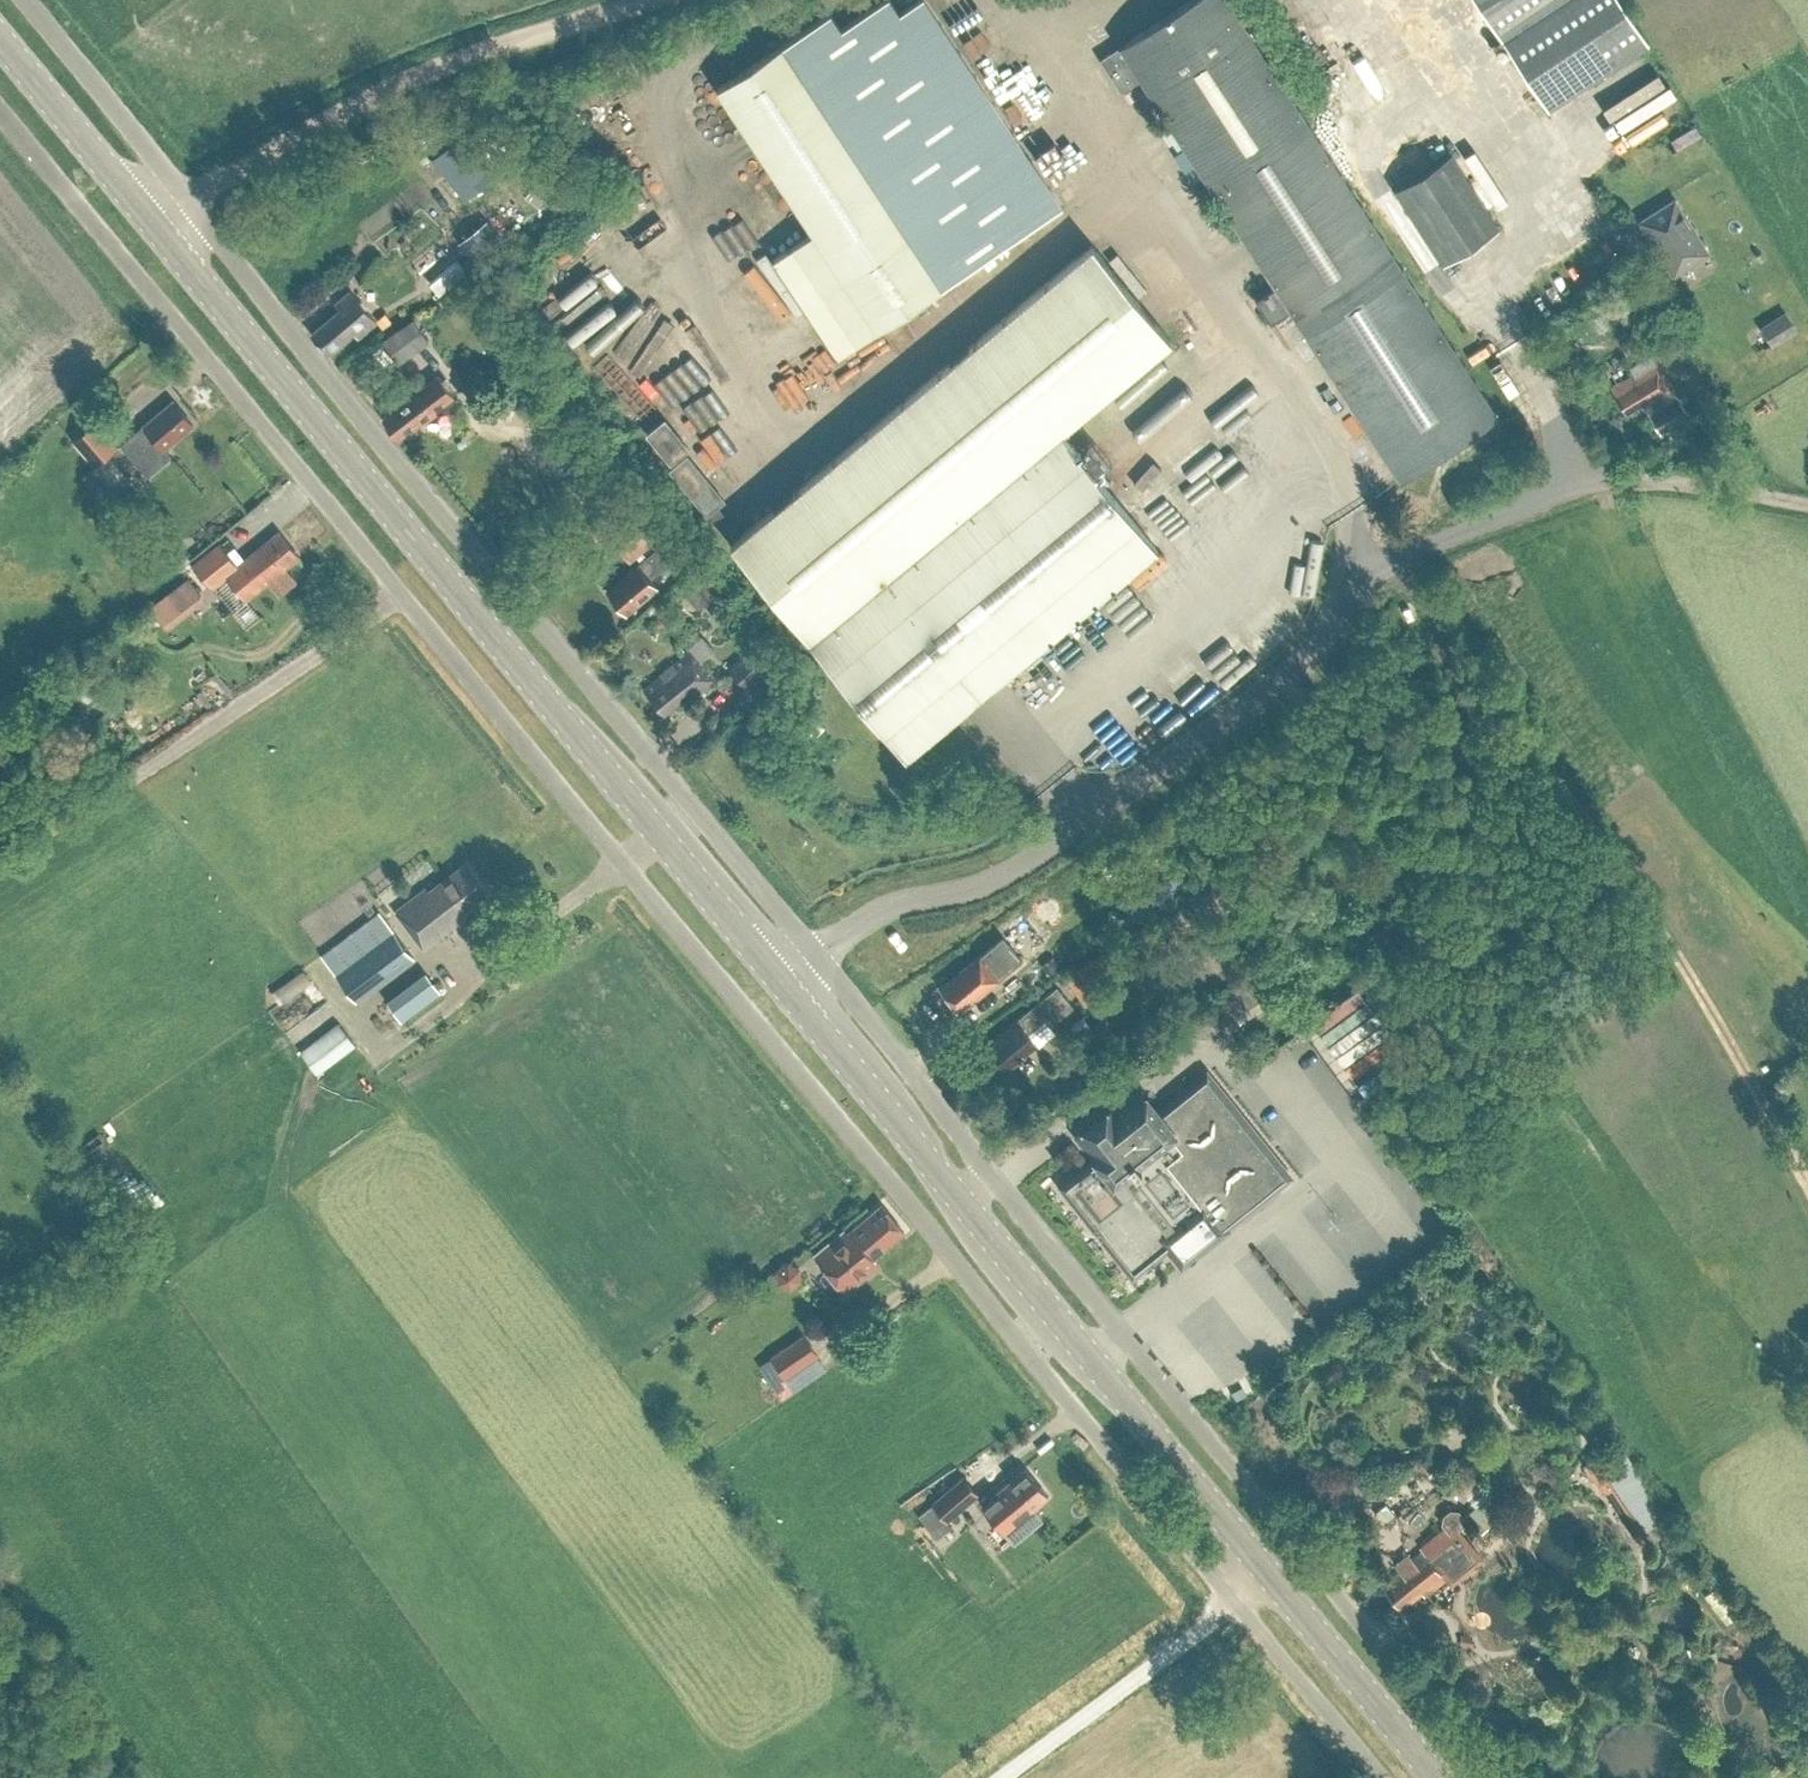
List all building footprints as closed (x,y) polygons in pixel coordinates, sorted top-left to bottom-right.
[(944,283),(1061,205),(925,0),(916,0),(898,12),(891,0),(882,0),(841,27),(830,10),(716,85),(812,230),(843,276),(911,235),(944,283)] [(1399,476),(1496,413),(1230,0),(1187,0),(1119,44),(1099,57),(1120,90),(1140,76),(1275,285),(1257,296),(1270,318),(1289,306),(1399,476)] [(1569,92),(1646,40),(1619,0),(1478,0),(1546,106),(1569,92)] [(1394,187),(1442,261),(1498,226),(1450,151),(1394,187)] [(1639,220),(1672,272),(1707,250),(1674,198),(1639,220)] [(483,270),(510,247),(486,218),(459,240),(483,270)] [(843,276),(812,230),(771,257),(836,354),(944,283),(911,235),(843,276)] [(1038,642),(1156,544),(1060,427),(1170,336),(1094,245),(984,336),(743,536),(733,545),(904,753),(1038,642)] [(473,268),(458,250),(424,278),(439,295),(473,268)] [(1557,276),(1547,282),(1557,300),(1568,294),(1557,276)] [(331,301),(337,308),(310,331),(327,351),(352,330),(355,334),(374,319),(348,287),(331,301)] [(1759,325),(1770,344),(1796,328),(1784,309),(1759,325)] [(413,315),(380,338),(397,362),(430,339),(413,315)] [(1611,387),(1625,410),(1643,400),(1647,407),(1646,408),(1658,430),(1687,414),(1671,387),(1670,388),(1656,363),(1651,353),(1629,365),(1634,374),(1611,387)] [(436,372),(381,415),(380,415),(396,436),(420,418),(422,421),(435,412),(433,409),(453,394),(436,372)] [(1179,394),(1152,419),(1160,428),(1187,402),(1179,394)] [(163,446),(192,422),(173,399),(120,443),(146,473),(169,454),(163,446)] [(670,461),(689,446),(664,415),(645,431),(670,461)] [(95,420),(72,439),(93,466),(94,465),(102,458),(117,445),(95,420)] [(749,482),(736,469),(744,461),(720,435),(698,456),(735,495),(749,482)] [(687,452),(669,467),(669,468),(707,514),(718,505),(725,498),(687,452)] [(120,479),(102,458),(94,465),(122,498),(138,486),(127,474),(120,479)] [(718,505),(707,514),(733,545),(743,536),(718,505)] [(630,560),(654,540),(627,510),(605,530),(630,560)] [(189,530),(177,537),(187,554),(199,547),(189,530)] [(279,531),(238,564),(225,574),(244,597),(298,554),(279,531)] [(238,564),(226,549),(217,539),(191,562),(198,571),(210,585),(225,574),(238,564)] [(638,563),(649,577),(672,560),(658,544),(638,563)] [(649,577),(638,563),(637,562),(606,587),(626,611),(657,586),(649,577)] [(205,598),(187,575),(149,605),(166,627),(205,598)] [(751,647),(729,667),(744,684),(736,691),(749,706),(756,700),(771,686),(760,675),(768,668),(751,647)] [(712,681),(692,657),(685,648),(642,685),(664,711),(686,693),(691,699),(712,681)] [(489,892),(468,864),(464,858),(425,887),(423,884),(392,906),(422,946),(464,914),(462,912),(489,892)] [(1163,911),(1182,939),(1232,905),(1212,877),(1163,911)] [(413,957),(380,911),(320,954),(356,1000),(413,957)] [(917,917),(906,925),(919,942),(930,934),(917,917)] [(1028,950),(1043,929),(1030,920),(1016,941),(1028,950)] [(1001,935),(940,986),(958,1008),(1020,958),(1001,935)] [(1041,964),(1049,973),(1059,964),(1051,955),(1041,964)] [(1094,955),(1075,969),(1063,977),(1087,1014),(1106,1001),(1092,981),(1105,973),(1094,955)] [(270,989),(278,1000),(309,978),(301,966),(270,989)] [(385,999),(396,1013),(400,1017),(438,988),(423,969),(385,999)] [(1036,1041),(1032,1036),(1027,1030),(1043,1017),(1048,1023),(1074,1003),(1056,983),(1016,1016),(1017,1017),(987,1041),(1006,1066),(1036,1041)] [(1236,998),(1219,1015),(1229,1025),(1246,1008),(1236,998)] [(1280,1008),(1288,1020),(1297,1013),(1289,1002),(1280,1008)] [(298,1049),(315,1071),(354,1041),(337,1019),(298,1049)] [(1294,1174),(1206,1067),(1156,1107),(1137,1084),(1108,1107),(1107,1105),(1071,1134),(1089,1157),(1056,1184),(1132,1277),(1166,1249),(1181,1268),(1231,1227),(1230,1226),(1294,1174)] [(838,1230),(811,1252),(842,1290),(877,1262),(872,1255),(903,1229),(880,1200),(841,1233),(838,1230)] [(1303,1318),(1320,1305),(1304,1285),(1287,1298),(1303,1318)] [(769,1354),(783,1375),(785,1374),(794,1386),(823,1366),(814,1353),(816,1352),(801,1331),(769,1354)] [(1619,1438),(1585,1461),(1622,1515),(1633,1532),(1666,1510),(1667,1509),(1619,1438)] [(1445,1466),(1465,1492),(1488,1473),(1468,1448),(1445,1466)] [(1016,1519),(1047,1493),(1025,1466),(994,1491),(994,1492),(982,1502),(1004,1528),(1016,1518),(1016,1519)] [(946,1519),(946,1518),(979,1491),(963,1472),(931,1500),(931,1501),(946,1519)] [(931,1501),(929,1502),(917,1513),(936,1536),(951,1524),(946,1518),(946,1519),(931,1501)] [(1393,1561),(1398,1566),(1381,1580),(1401,1604),(1421,1587),(1425,1592),(1444,1576),(1450,1584),(1483,1557),(1458,1526),(1462,1523),(1463,1514),(1458,1508),(1449,1507),(1442,1513),(1441,1522),(1393,1561)]
